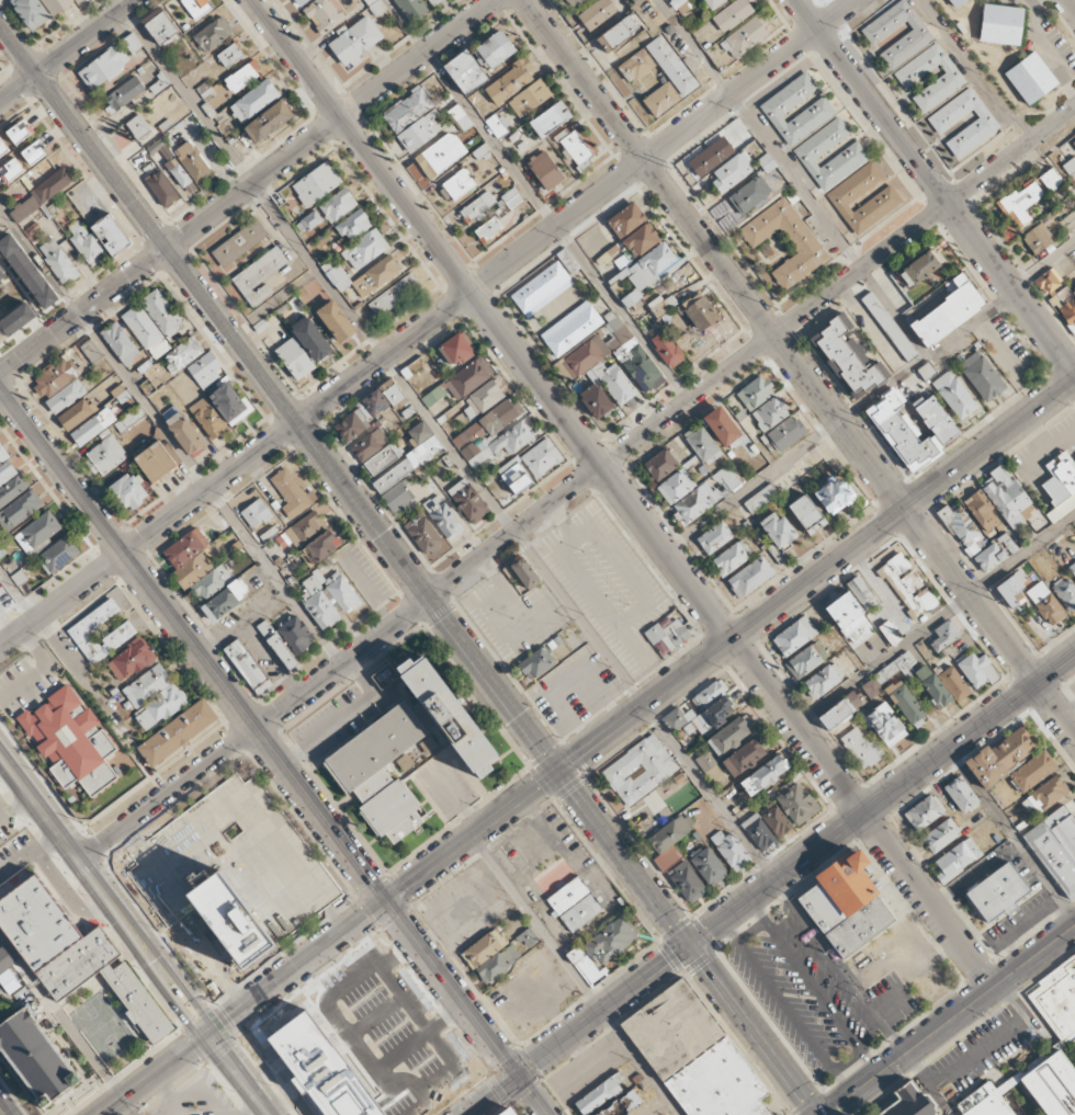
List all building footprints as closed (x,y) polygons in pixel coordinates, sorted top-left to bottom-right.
[(33,32),(52,17),(38,0),(13,0),(9,3),(33,32)] [(55,15),(74,1),(73,0),(44,0),(55,15)] [(195,20),(211,8),(206,0),(181,0),(195,20)] [(345,19),(331,0),(315,0),(303,9),(322,36),(345,19)] [(411,24),(428,11),(420,0),(393,0),(411,24)] [(609,0),(598,0),(577,16),(589,32),(617,10),(609,0)] [(708,9),(724,0),(703,0),(708,9)] [(745,0),(735,0),(711,18),(723,34),(753,11),(745,0)] [(872,47),(906,23),(912,31),(879,54),(891,70),(935,41),(906,0),(902,0),(860,29),(872,47)] [(955,10),(969,0),(948,0),(955,10)] [(1025,10),(985,2),(977,39),(1018,47),(1020,33),(1025,10)] [(145,25),(161,47),(180,33),(163,11),(145,25)] [(326,43),(347,73),(362,62),(358,56),(384,37),(367,14),(326,43)] [(607,53),(639,29),(628,15),(596,38),(607,53)] [(203,53),(234,35),(223,16),(192,34),(203,53)] [(768,36),(756,17),(722,38),(735,58),(768,36)] [(475,46),(488,69),(516,54),(503,30),(475,46)] [(679,99),(697,88),(663,34),(646,44),(679,99)] [(893,72),(905,90),(940,66),(946,75),(910,98),(923,115),(968,84),(938,42),(893,72)] [(243,56),(234,43),(216,56),(225,68),(243,56)] [(131,63),(118,44),(77,71),(90,91),(131,63)] [(656,66),(643,48),(617,67),(630,85),(656,66)] [(488,79),(466,49),(443,66),(465,96),(488,79)] [(1004,73),(1027,106),(1059,84),(1034,50),(1004,73)] [(496,106),(537,77),(523,58),(483,88),(496,106)] [(263,71),(254,59),(224,81),(234,93),(263,71)] [(824,96),(785,123),(780,116),(818,90),(806,72),(759,105),(788,148),(836,114),(824,96)] [(155,95),(170,83),(164,74),(148,86),(155,95)] [(102,98),(112,113),(146,91),(136,76),(102,98)] [(229,107),(242,124),(280,95),(267,78),(229,107)] [(507,100),(517,118),(553,96),(543,78),(507,100)] [(655,118),(681,100),(668,81),(642,100),(655,118)] [(434,106),(421,87),(381,115),(395,134),(434,106)] [(955,159),(1000,128),(972,87),(926,118),(938,135),(973,111),(978,120),(944,143),(955,159)] [(253,143),(294,119),(284,101),(243,125),(253,143)] [(540,139),(572,118),(561,101),(529,122),(540,139)] [(432,111),(396,134),(408,153),(444,130),(432,111)] [(137,140),(151,130),(139,114),(126,123),(137,140)] [(485,121),(497,138),(507,131),(496,114),(485,121)] [(792,149),(821,192),(870,159),(857,141),(819,167),(814,160),(851,135),(839,117),(792,149)] [(34,133),(24,119),(6,132),(15,146),(34,133)] [(554,139),(578,173),(592,163),(589,158),(596,153),(576,124),(554,139)] [(429,180),(467,153),(451,131),(413,159),(429,180)] [(687,162),(699,179),(735,151),(722,135),(687,162)] [(0,138),(0,158),(10,151),(0,138)] [(31,166),(48,152),(38,139),(21,153),(31,166)] [(212,172),(188,141),(173,152),(196,184),(212,172)] [(565,179),(544,150),(526,163),(547,192),(565,179)] [(720,192),(757,171),(745,151),(708,173),(720,192)] [(767,174),(777,166),(767,153),(757,161),(767,174)] [(1067,175),(1074,171),(1074,157),(1062,164),(1067,175)] [(14,158),(0,169),(0,174),(8,184),(25,171),(14,158)] [(163,165),(182,189),(192,181),(173,158),(163,165)] [(825,194),(855,236),(902,202),(890,185),(853,211),(848,204),(884,178),(872,161),(825,194)] [(304,207),(342,185),(329,162),(291,184),(304,207)] [(30,190),(39,205),(74,182),(65,167),(30,190)] [(452,204),(476,184),(464,168),(439,187),(452,204)] [(1039,178),(1050,192),(1062,182),(1051,168),(1039,178)] [(164,208),(179,198),(159,169),(144,180),(164,208)] [(738,215),(772,195),(761,176),(727,195),(738,215)] [(1044,196),(1032,179),(996,204),(1016,232),(1032,221),(1024,210),(1044,196)] [(331,224),(358,205),(346,187),(318,206),(331,224)] [(500,197),(509,210),(523,200),(514,187),(500,197)] [(497,204),(488,191),(458,211),(467,225),(497,204)] [(40,207),(31,195),(9,213),(17,224),(40,207)] [(830,260),(785,196),(738,229),(752,248),(780,228),(798,252),(770,272),(784,292),(830,260)] [(606,220),(617,239),(646,221),(635,202),(606,220)] [(373,225),(360,208),(335,227),(348,243),(373,225)] [(301,234),(323,222),(317,211),(295,223),(301,234)] [(131,245),(112,213),(91,225),(110,257),(131,245)] [(473,231),(482,245),(504,231),(495,217),(473,231)] [(210,252),(222,269),(268,236),(256,219),(210,252)] [(87,235),(79,220),(68,227),(73,236),(71,237),(88,267),(108,256),(93,231),(87,235)] [(621,241),(634,259),(661,240),(648,222),(621,241)] [(1054,242),(1043,223),(1020,236),(1032,255),(1054,242)] [(389,249),(376,228),(341,251),(354,272),(389,249)] [(12,232),(0,240),(0,248),(44,311),(59,300),(12,232)] [(38,248),(64,286),(79,276),(53,237),(38,248)] [(678,261),(663,241),(622,272),(637,291),(678,261)] [(230,278),(251,308),(272,293),(264,282),(290,264),(278,247),(230,278)] [(570,274),(580,268),(565,248),(556,254),(570,274)] [(898,274),(911,289),(939,264),(926,249),(898,274)] [(401,272),(390,255),(350,281),(339,264),(325,273),(338,292),(352,284),(361,298),(401,272)] [(620,270),(630,263),(625,255),(614,261),(620,270)] [(574,284),(558,261),(509,295),(526,318),(574,284)] [(1034,281),(1045,296),(1063,282),(1051,267),(1034,281)] [(909,324),(925,348),(985,306),(961,272),(951,279),(959,290),(909,324)] [(422,288),(412,273),(367,303),(377,318),(422,288)] [(1074,337),(1074,300),(1067,286),(1049,298),(1074,337)] [(141,299),(164,339),(183,328),(159,289),(141,299)] [(620,300),(626,309),(642,297),(636,289),(620,300)] [(917,354),(871,291),(861,298),(907,362),(917,354)] [(719,318),(699,292),(679,307),(699,333),(719,318)] [(670,296),(664,301),(658,295),(646,306),(658,319),(676,303),(670,296)] [(356,332),(333,299),(316,311),(339,344),(356,332)] [(604,324),(587,300),(539,335),(556,358),(604,324)] [(26,301),(0,320),(0,330),(2,328),(8,337),(37,317),(26,301)] [(665,380),(613,310),(606,315),(610,320),(604,325),(613,338),(605,344),(597,334),(561,361),(574,379),(612,352),(644,395),(665,380)] [(889,376),(878,359),(870,364),(850,333),(855,330),(843,313),(811,335),(854,400),(889,376)] [(334,350),(306,315),(289,329),(317,364),(334,350)] [(100,332),(124,366),(141,354),(116,320),(100,332)] [(685,359),(666,329),(650,340),(669,369),(685,359)] [(437,347),(452,369),(474,354),(459,332),(437,347)] [(173,374),(204,351),(193,335),(161,358),(173,374)] [(297,381),(316,367),(293,336),(274,351),(297,381)] [(103,356),(92,339),(81,346),(92,363),(103,356)] [(986,403),(1006,388),(978,350),(957,365),(986,403)] [(225,375),(212,352),(187,367),(201,390),(225,375)] [(67,355),(30,384),(44,401),(81,372),(67,355)] [(456,401),(494,375),(482,356),(443,382),(456,401)] [(918,369),(924,380),(936,373),(930,362),(918,369)] [(931,384),(960,421),(979,406),(949,369),(931,384)] [(761,375),(735,394),(749,412),(775,393),(761,375)] [(45,401),(55,415),(86,392),(76,378),(45,401)] [(333,425),(345,444),(370,428),(364,418),(371,414),(375,419),(406,399),(392,378),(360,399),(364,405),(333,425)] [(459,405),(470,421),(505,396),(494,380),(459,405)] [(250,414),(232,381),(209,394),(228,426),(250,414)] [(577,396),(596,422),(614,408),(595,382),(577,396)] [(134,403),(120,385),(111,391),(125,410),(134,403)] [(447,394),(440,385),(421,398),(427,407),(447,394)] [(864,409),(909,473),(943,449),(932,434),(922,442),(898,408),(905,403),(894,387),(864,409)] [(958,435),(932,393),(913,404),(939,446),(958,435)] [(212,441),(228,430),(205,396),(189,408),(212,441)] [(761,431),(790,416),(779,396),(750,411),(761,431)] [(57,417),(67,431),(96,411),(86,397),(57,417)] [(451,438),(471,469),(500,450),(505,458),(534,438),(521,418),(525,415),(513,397),(451,438)] [(146,413),(139,404),(115,424),(122,433),(146,413)] [(203,446),(177,404),(161,414),(187,456),(203,446)] [(741,436),(720,405),(703,417),(724,448),(741,436)] [(79,448),(117,420),(107,406),(69,435),(79,448)] [(766,434),(779,453),(806,433),(793,415),(766,434)] [(408,430),(416,444),(432,435),(424,421),(408,430)] [(706,467),(722,454),(700,425),(683,437),(706,467)] [(389,442),(379,428),(350,448),(360,463),(389,442)] [(100,478),(128,457),(111,434),(83,456),(100,478)] [(370,482),(379,494),(444,449),(435,436),(370,482)] [(520,456),(535,479),(563,460),(548,437),(520,456)] [(153,484),(177,466),(158,441),(133,459),(153,484)] [(403,454),(393,441),(363,465),(373,478),(403,454)] [(10,459),(0,442),(0,465),(10,459)] [(680,464),(665,446),(643,465),(657,483),(680,464)] [(1074,493),(1074,460),(1072,462),(1064,450),(1054,458),(1044,465),(1052,477),(1040,485),(1055,507),(1074,493)] [(497,467),(512,495),(532,485),(517,457),(497,467)] [(18,474),(8,461),(0,466),(0,487),(18,474)] [(742,485),(728,464),(712,476),(719,486),(711,491),(705,483),(669,508),(682,527),(742,485)] [(1002,466),(978,484),(1012,529),(1036,512),(1002,466)] [(281,507),(289,520),(311,506),(287,467),(270,478),(286,504),(281,507)] [(697,486),(683,467),(656,488),(671,506),(697,486)] [(111,488),(128,512),(150,496),(133,472),(111,488)] [(30,486),(20,473),(0,488),(0,509),(30,486)] [(840,476),(814,490),(828,516),(858,499),(851,486),(847,489),(840,476)] [(448,490),(471,525),(489,513),(466,478),(448,490)] [(417,504),(401,481),(380,497),(396,519),(417,504)] [(743,503),(751,514),(778,494),(770,483),(743,503)] [(31,488),(0,512),(0,519),(9,531),(44,504),(31,488)] [(1001,521),(978,490),(963,501),(985,532),(1001,521)] [(422,505),(449,542),(464,530),(438,494),(422,505)] [(825,525),(808,494),(789,504),(806,535),(825,525)] [(272,515),(260,498),(240,512),(252,529),(272,515)] [(968,557),(987,545),(960,506),(951,512),(947,505),(937,512),(968,557)] [(62,527),(48,510),(14,537),(28,555),(62,527)] [(284,531),(295,548),(326,526),(315,510),(284,531)] [(758,523),(779,550),(796,536),(776,510),(758,523)] [(403,529),(429,562),(448,548),(422,514),(403,529)] [(696,539),(708,556),(739,533),(727,516),(696,539)] [(163,551),(177,569),(210,545),(196,527),(163,551)] [(301,550),(313,566),(341,545),(329,529),(301,550)] [(49,575),(80,554),(68,535),(37,556),(49,575)] [(982,572),(1018,552),(1008,535),(972,555),(982,572)] [(753,557),(743,540),(710,559),(720,576),(753,557)] [(183,589),(213,567),(202,551),(177,569),(171,574),(183,589)] [(915,619),(938,603),(925,586),(912,568),(912,569),(900,552),(878,568),(915,619)] [(726,581),(740,599),(775,574),(761,555),(726,581)] [(539,583),(522,557),(510,565),(527,592),(539,583)] [(190,589),(202,605),(227,588),(215,569),(190,589)] [(321,631),(343,618),(342,616),(361,604),(340,570),(324,580),(318,570),(300,582),(309,598),(303,602),(321,631)] [(875,605),(861,575),(848,581),(862,611),(875,605)] [(1009,609),(1027,597),(1013,575),(995,588),(1009,609)] [(1066,576),(1051,588),(1070,613),(1074,609),(1074,588),(1066,576)] [(1067,614),(1040,581),(1025,593),(1051,626),(1067,614)] [(195,610),(205,624),(237,602),(227,588),(202,605),(195,610)] [(851,647),(875,631),(848,592),(824,607),(851,647)] [(137,634),(128,621),(99,641),(92,632),(121,611),(112,599),(67,630),(92,667),(137,634)] [(268,623),(288,606),(315,639),(315,644),(297,658),(296,659),(268,623)] [(661,657),(691,636),(674,612),(644,633),(661,657)] [(782,657),(818,636),(806,616),(771,637),(782,657)] [(938,638),(929,643),(935,653),(961,636),(949,619),(933,630),(938,638)] [(891,646),(901,639),(887,620),(878,627),(891,646)] [(297,665),(278,632),(268,638),(287,671),(297,665)] [(105,662),(120,684),(156,660),(142,638),(105,662)] [(238,638),(268,681),(254,691),(224,649),(238,638)] [(794,679),(828,660),(818,642),(784,661),(794,679)] [(529,682),(555,665),(542,647),(517,664),(529,682)] [(984,654),(977,659),(972,652),(956,662),(974,690),(987,681),(990,685),(1001,678),(984,654)] [(383,835),(392,845),(425,823),(416,815),(421,803),(400,778),(396,782),(385,770),(437,727),(479,780),(494,771),(490,765),(500,756),(426,657),(416,663),(412,659),(395,669),(414,695),(324,762),(349,794),(353,792),(363,804),(359,810),(377,837),(383,835)] [(802,682),(812,699),(845,680),(835,662),(802,682)] [(121,689),(136,711),(132,713),(145,732),(188,704),(161,663),(121,689)] [(913,672),(937,711),(951,702),(928,663),(913,672)] [(957,702),(970,694),(953,665),(939,673),(957,702)] [(885,689),(912,729),(927,718),(900,679),(885,689)] [(689,698),(696,709),(727,691),(720,680),(689,698)] [(18,718),(26,712),(31,717),(49,705),(47,699),(68,684),(83,703),(80,706),(84,710),(90,706),(121,749),(105,760),(120,778),(91,799),(79,782),(66,792),(50,770),(54,767),(18,718)] [(817,715),(826,729),(865,706),(857,692),(817,715)] [(661,719),(672,734),(682,727),(689,736),(697,730),(701,736),(738,709),(727,694),(695,717),(690,710),(684,714),(678,706),(661,719)] [(136,747),(151,768),(219,719),(204,698),(136,747)] [(864,716),(885,749),(907,735),(886,702),(864,716)] [(717,758),(752,732),(740,716),(705,742),(717,758)] [(965,764),(982,788),(1041,747),(1024,723),(965,764)] [(874,739),(868,743),(856,726),(839,738),(863,771),(885,755),(874,739)] [(600,770),(625,808),(680,772),(655,734),(600,770)] [(767,755),(756,738),(721,760),(732,777),(767,755)] [(1058,769),(1046,750),(1008,773),(1020,792),(1058,769)] [(695,759),(713,783),(723,776),(705,752),(695,759)] [(739,783),(750,797),(789,768),(779,753),(739,783)] [(235,773),(242,784),(254,775),(342,892),(288,934),(275,917),(267,923),(224,867),(189,894),(195,903),(168,924),(120,860),(235,773)] [(1028,811),(1032,807),(1040,816),(1069,789),(1054,773),(1022,803),(1028,811)] [(963,815),(979,804),(959,775),(943,787),(963,815)] [(775,795),(794,827),(818,812),(799,780),(775,795)] [(903,814),(917,833),(945,812),(931,793),(903,814)] [(777,839),(792,829),(774,801),(758,811),(777,839)] [(1065,805),(1022,834),(1066,899),(1074,893),(1074,820),(1065,805)] [(653,859),(662,873),(683,858),(673,842),(696,826),(686,812),(647,839),(658,855),(653,859)] [(760,852),(776,841),(756,813),(740,824),(760,852)] [(960,836),(950,818),(921,836),(931,854),(960,836)] [(732,872),(751,861),(732,832),(724,837),(720,831),(710,837),(732,872)] [(935,875),(941,884),(982,856),(970,837),(934,861),(941,872),(935,875)] [(689,858),(710,888),(728,875),(708,845),(689,858)] [(844,959),(897,920),(881,897),(884,895),(869,873),(879,865),(868,851),(853,861),(849,853),(818,877),(822,883),(799,900),(844,959)] [(707,893),(685,860),(667,872),(689,905),(707,893)] [(964,892),(986,923),(1004,910),(1007,914),(1019,906),(1016,902),(1030,892),(1009,861),(964,892)] [(189,894),(224,867),(267,923),(279,941),(244,967),(195,903),(189,894)] [(60,1004),(0,920),(0,903),(38,875),(87,938),(103,928),(124,955),(60,1004)] [(546,898),(570,934),(603,911),(579,876),(546,898)] [(597,967),(640,939),(624,916),(582,943),(597,967)] [(461,953),(474,970),(507,944),(495,928),(461,953)] [(525,950),(538,941),(529,928),(516,937),(525,950)] [(521,958),(511,944),(475,970),(485,984),(521,958)] [(589,986),(601,976),(577,946),(565,956),(589,986)] [(15,965),(4,947),(0,950),(0,974),(15,965)] [(1021,995),(1074,955),(1074,1043),(1063,1053),(1074,1068),(1074,1114),(1058,1114),(1027,1073),(998,1094),(1014,1114),(964,1114),(951,1114),(992,1084),(996,1091),(1059,1045),(1021,995)] [(9,995),(21,986),(9,969),(0,975),(0,983),(9,995)] [(684,976),(620,1022),(686,1114),(770,1114),(759,1100),(767,1094),(684,976)] [(3,1047),(0,1050),(0,1029),(11,1021),(29,1008),(78,1074),(82,1074),(89,1083),(82,1089),(79,1084),(57,1102),(58,1104),(53,1108),(3,1047)] [(574,1103),(583,1114),(587,1114),(624,1086),(613,1072),(574,1103)] [(915,1079),(894,1094),(897,1099),(875,1114),(944,1114),(915,1079)] [(631,1088),(596,1114),(624,1114),(642,1102),(631,1088)] [(508,1105),(495,1114),(515,1114),(508,1105)]
